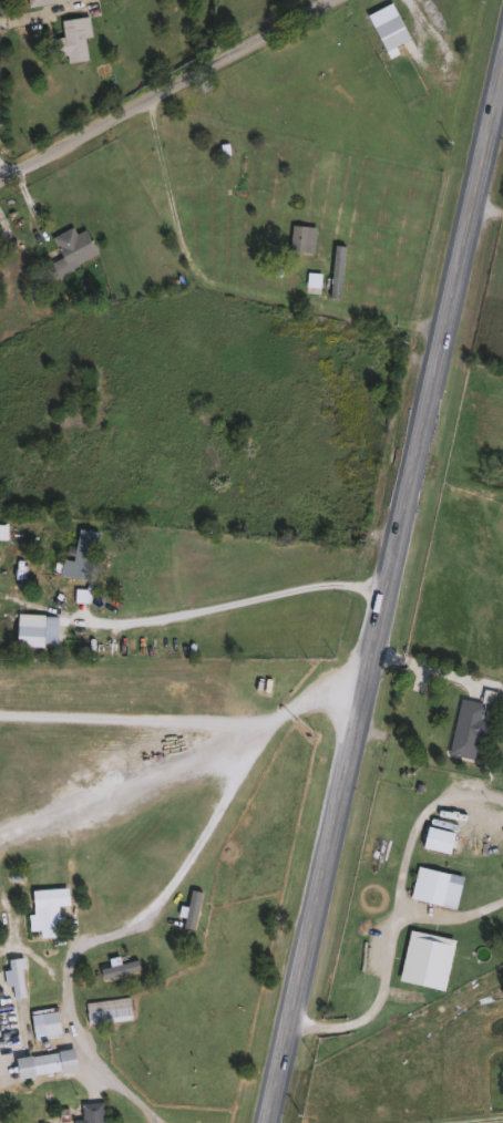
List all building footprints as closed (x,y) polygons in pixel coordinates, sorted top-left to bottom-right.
[(383,58),(366,11),(391,1),(407,39),(392,44),(396,52),(383,58)] [(64,61),(64,54),(57,55),(54,39),(61,38),(59,19),(86,16),(89,37),(83,37),(85,59),(64,61)] [(314,225),(314,251),(289,251),(289,225),(314,225)] [(44,264),(60,257),(50,236),(70,226),(74,233),(83,228),(96,256),(51,277),(44,264)] [(328,296),(332,244),(346,245),(341,297),(328,296)] [(101,533),(89,580),(63,575),(74,526),(101,533)] [(12,646),(12,612),(40,612),(40,646),(12,646)] [(460,698),(484,703),(472,758),(448,751),(460,698)] [(409,897),(417,864),(446,870),(439,904),(409,897)] [(28,888),(65,887),(65,905),(58,905),(59,936),(37,937),(37,929),(29,929),(28,888)] [(423,970),(399,965),(406,938),(430,945),(423,970)] [(109,957),(126,952),(129,964),(86,972),(84,962),(96,959),(95,951),(107,949),(109,957)] [(11,996),(8,959),(19,957),(22,995),(11,996)] [(83,1000),(127,996),(130,1019),(85,1023),(83,1000)] [(12,1055),(71,1049),(73,1069),(14,1075),(12,1055)] [(103,1100),(104,1122),(71,1122),(71,1119),(80,1117),(79,1102),(103,1100)]
